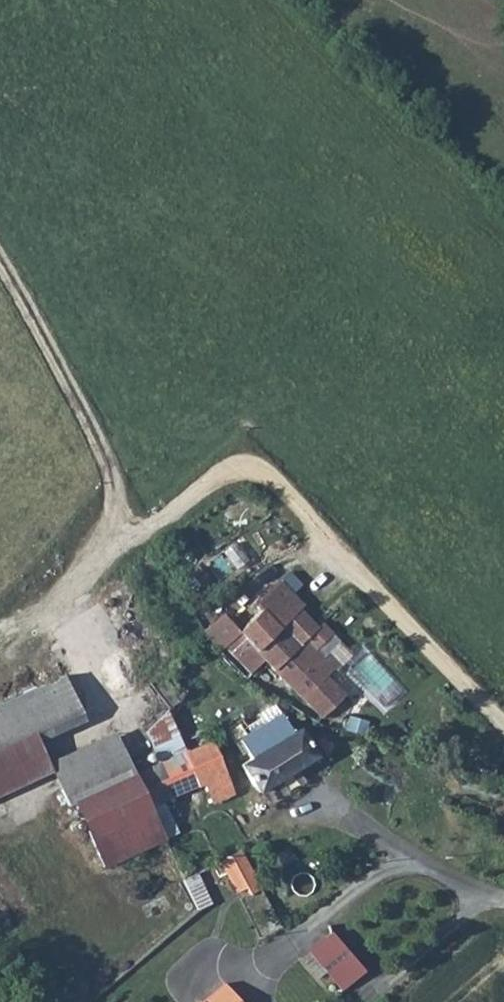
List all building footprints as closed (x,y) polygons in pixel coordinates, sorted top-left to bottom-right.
[(263,663),(324,717),(346,692),(328,675),(336,666),(317,649),(333,631),(275,580),(254,604),(259,609),(242,628),(221,610),(200,633),(250,677),(263,663)] [(45,761),(34,737),(81,716),(64,681),(0,710),(0,781),(45,761)] [(248,764),(266,791),(315,750),(299,726),(293,731),(279,713),(247,738),(259,755),(248,764)] [(74,803),(81,802),(107,866),(173,836),(157,805),(139,772),(120,734),(56,763),(74,803)] [(144,770),(120,734),(139,772),(157,805),(159,804),(144,770)] [(144,770),(159,804),(168,800),(207,784),(214,799),(236,789),(216,740),(144,770)] [(168,800),(159,804),(157,805),(173,836),(180,833),(168,800)] [(257,901),(270,889),(237,857),(224,871),(233,880),(257,901)] [(321,952),(355,988),(384,961),(349,923),(321,952)]
